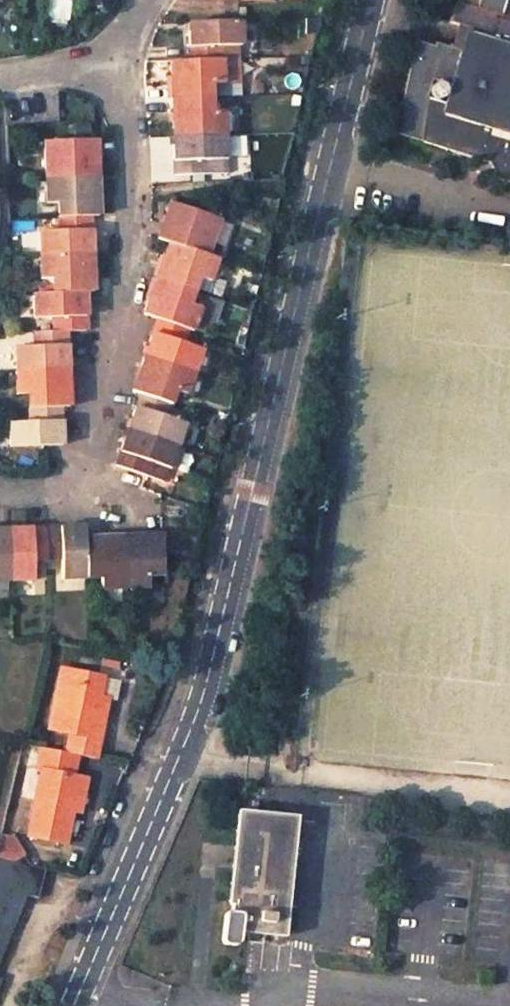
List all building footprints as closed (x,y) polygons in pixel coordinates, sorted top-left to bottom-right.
[(438,5),(433,23),(445,26),(450,8),(438,5)] [(240,19),(190,21),(191,42),(191,60),(224,60),(241,59),(240,19)] [(491,161),(501,177),(509,180),(509,45),(482,37),(477,57),(449,50),(422,136),(422,138),(424,142),(426,143),(491,161)] [(191,60),(172,61),(173,82),(174,98),(212,97),(212,83),(224,83),(224,60),(191,60)] [(212,97),(174,98),(175,117),(175,137),(226,136),(225,109),(212,110),(212,97)] [(226,136),(175,137),(175,156),(176,175),(223,175),(222,160),(226,160),(226,136)] [(94,140),(45,143),(46,179),(96,177),(95,159),(94,140)] [(96,177),(46,179),(47,205),(55,205),(56,218),(91,217),(97,216),(96,195),(96,177)] [(218,221),(170,205),(163,224),(158,240),(170,245),(206,257),(218,221)] [(91,217),(56,218),(56,233),(39,233),(39,255),(91,253),(91,236),(91,217)] [(206,257),(170,245),(163,264),(157,280),(194,292),(194,290),(198,280),(210,283),(217,264),(218,261),(206,257)] [(91,253),(39,255),(39,281),(50,280),(51,293),(84,292),(92,292),(92,270),(91,253)] [(220,299),(230,268),(217,264),(210,283),(198,280),(194,290),(220,299)] [(194,292),(157,280),(151,296),(144,315),(158,320),(188,331),(193,333),(200,310),(190,305),(194,292)] [(51,293),(32,294),(33,319),(52,319),(53,332),(65,332),(85,331),(84,310),(84,292),(51,293)] [(188,331),(158,320),(151,341),(145,356),(193,373),(201,350),(184,344),(188,331)] [(53,332),(33,333),(34,347),(14,348),(14,371),(67,370),(66,351),(65,332),(53,332)] [(193,373),(145,356),(139,374),(133,393),(141,396),(170,406),(175,393),(185,396),(193,373)] [(67,370),(14,371),(16,397),(27,396),(27,409),(59,408),(68,408),(67,386),(67,370)] [(133,416),(127,432),(177,450),(186,424),(166,417),(170,406),(141,396),(133,416)] [(59,408),(27,409),(28,424),(9,424),(10,450),(60,447),(59,430),(59,408)] [(122,447),(114,468),(145,479),(151,464),(168,471),(177,450),(127,432),(122,447)] [(63,527),(45,528),(46,560),(60,560),(61,578),(86,578),(85,538),(85,526),(63,527)] [(25,529),(7,530),(8,581),(32,580),(31,561),(46,560),(45,528),(25,529)] [(8,581),(7,530),(0,531),(0,581),(8,581)] [(140,536),(124,537),(126,590),(148,589),(147,576),(163,575),(161,535),(140,536)] [(105,537),(85,538),(86,578),(101,576),(102,591),(126,590),(124,537),(105,537)] [(70,733),(65,753),(76,755),(94,760),(99,740),(90,738),(100,699),(104,679),(63,669),(48,728),(70,733)] [(109,701),(100,699),(90,738),(99,740),(109,701)] [(65,753),(41,747),(36,769),(40,770),(24,836),(62,845),(70,812),(78,778),(71,776),(76,755),(65,753)] [(78,778),(70,812),(77,814),(85,780),(78,778)] [(300,814),(237,807),(222,933),(223,939),(224,943),(240,944),(242,941),(243,931),(287,936),(300,814)] [(26,892),(37,894),(44,864),(24,860),(21,851),(11,858),(0,855),(0,952),(26,892)]
